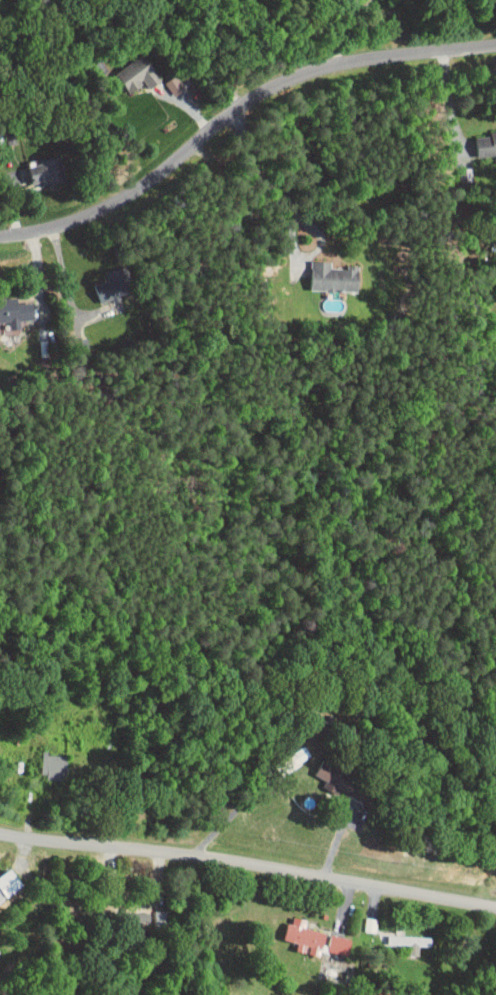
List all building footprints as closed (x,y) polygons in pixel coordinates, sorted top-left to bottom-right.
[(140,82),(154,72),(133,46),(104,69),(119,87),(135,75),(140,82)] [(466,150),(495,147),(495,125),(464,128),(466,150)] [(50,149),(15,161),(23,182),(57,169),(50,149)] [(350,284),(350,261),(322,260),(322,254),(301,254),(300,284),(350,284)] [(83,278),(90,296),(126,283),(117,258),(98,265),(101,272),(83,278)] [(0,316),(0,321),(0,322),(11,322),(11,313),(25,313),(26,296),(0,295),(0,316)] [(309,756),(303,769),(314,774),(310,781),(324,788),(327,783),(338,788),(345,772),(309,756)] [(16,880),(4,861),(0,864),(0,891),(16,880)] [(276,934),(289,937),(288,944),(298,947),(311,950),(316,926),(295,921),(297,913),(281,910),(276,934)] [(338,948),(340,931),(321,929),(319,946),(338,948)] [(422,940),(423,931),(379,929),(379,938),(402,939),(402,948),(410,949),(410,940),(422,940)]
